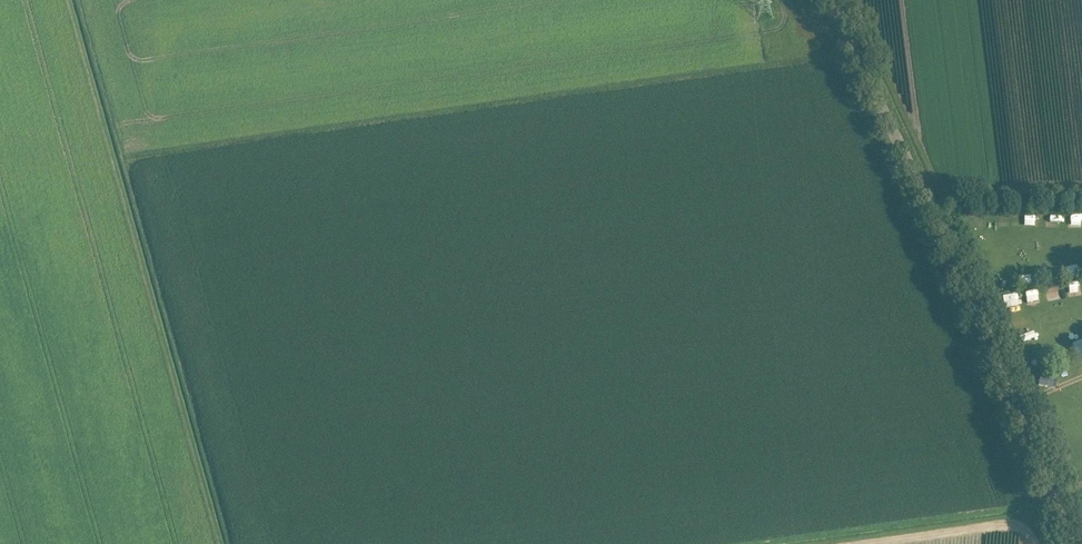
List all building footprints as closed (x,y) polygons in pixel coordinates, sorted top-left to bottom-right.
[(1065,284),(1068,294),(1080,291),(1077,280),(1065,284)]
